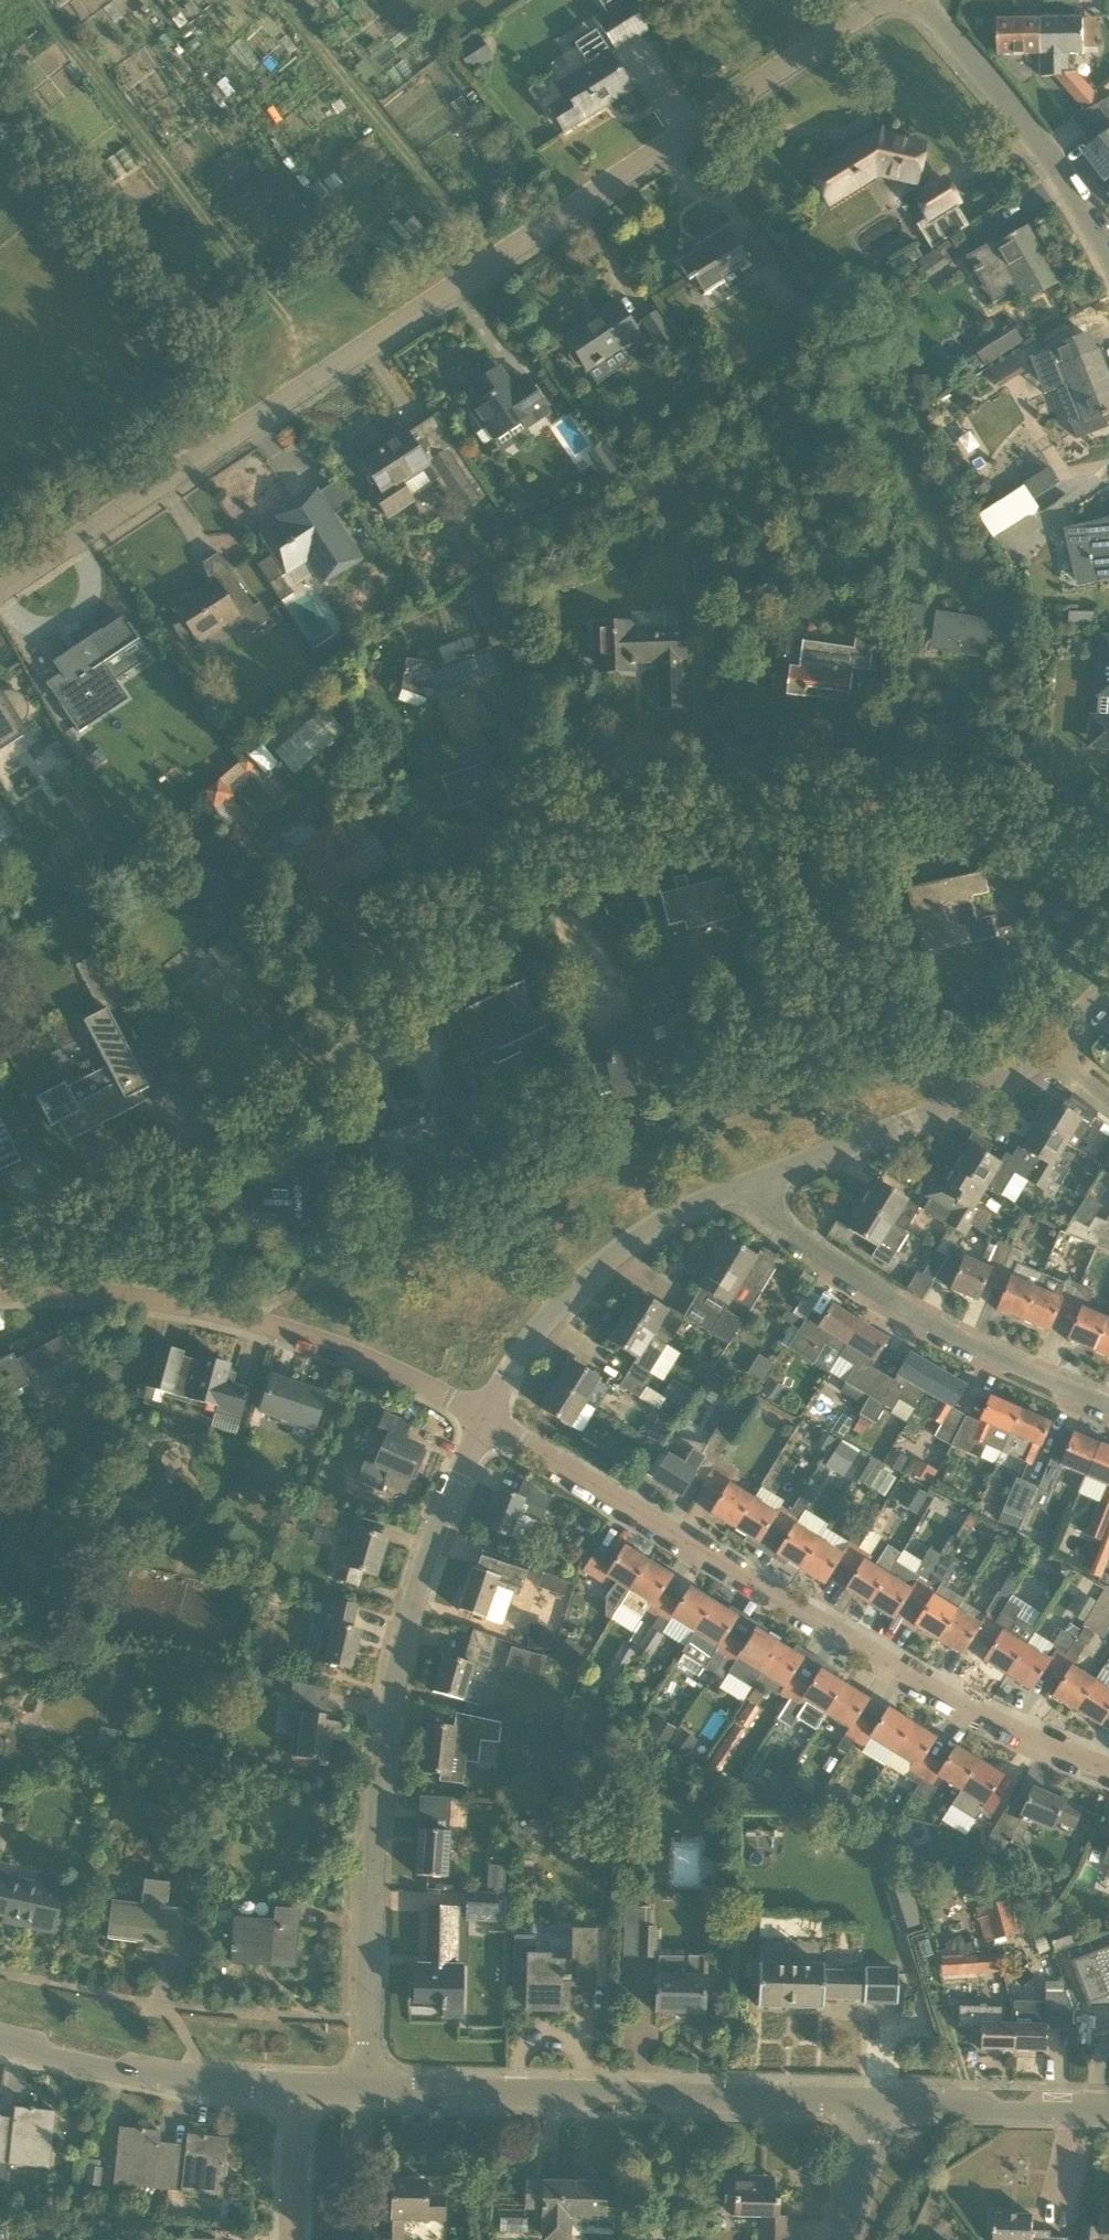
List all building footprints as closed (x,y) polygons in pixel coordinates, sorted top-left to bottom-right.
[(628,0),(599,0),(606,12),(594,20),(615,53),(648,33),(628,0)] [(1084,53),(1084,18),(1041,19),(1042,46),(1057,45),(1057,53),(1056,53),(1057,77),(1084,108),(1100,100),(1076,74),(1069,74),(1069,54),(1084,53)] [(1042,46),(1041,19),(998,19),(999,54),(1041,53),(1042,76),(1056,76),(1057,77),(1056,53),(1057,53),(1057,45),(1042,46)] [(497,58),(481,35),(459,51),(474,73),(497,58)] [(611,103),(631,90),(606,51),(557,82),(566,95),(549,106),(565,131),(584,120),(581,115),(608,98),(611,103)] [(1108,96),(1108,85),(1106,88),(1101,92),(1105,98),(1108,96)] [(1097,168),(1107,180),(1108,178),(1108,99),(1099,104),(1108,116),(1084,134),(1094,147),(1086,153),(1087,155),(1085,157),(1093,167),(1095,165),(1097,168)] [(1072,118),(1084,134),(1108,116),(1099,104),(1086,111),(1084,109),(1072,118)] [(915,182),(924,145),(884,136),(881,131),(811,174),(829,203),(878,173),(915,182)] [(926,221),(955,203),(959,201),(945,179),(912,199),(926,221)] [(741,271),(750,265),(727,226),(706,239),(708,243),(678,262),(689,280),(694,277),(704,294),(719,285),(725,281),(722,276),(738,266),(741,271)] [(1024,301),(1026,300),(1058,281),(1043,257),(1040,258),(1025,231),(1027,229),(1026,228),(1014,236),(1013,234),(1008,237),(1009,239),(996,246),(993,241),(965,257),(993,304),(1016,289),(1024,301)] [(585,367),(591,375),(622,354),(643,340),(616,300),(595,314),(597,317),(566,338),(573,348),(569,356),(576,367),(585,367)] [(787,312),(799,330),(817,318),(804,300),(787,312)] [(1013,327),(975,350),(979,356),(985,366),(1023,343),(1013,327)] [(670,330),(654,341),(663,354),(679,343),(670,330)] [(1087,334),(1052,349),(1073,403),(1064,407),(1077,438),(1107,426),(1103,417),(1108,414),(1107,413),(1108,412),(1108,381),(1096,350),(1094,351),(1087,334)] [(1015,355),(992,370),(1004,388),(1027,373),(1015,355)] [(511,386),(501,370),(472,389),(480,402),(470,409),(483,428),(485,427),(493,439),(521,421),(526,428),(549,413),(525,377),(511,386)] [(911,383),(911,398),(929,399),(930,384),(911,383)] [(411,500),(409,497),(400,483),(428,465),(407,432),(362,462),(377,486),(370,491),(386,517),(412,499),(411,500)] [(626,458),(613,440),(602,447),(615,466),(626,458)] [(599,445),(586,454),(604,479),(616,470),(614,467),(599,445)] [(462,506),(469,501),(473,499),(464,486),(468,484),(446,451),(431,460),(462,506)] [(328,518),(313,494),(296,505),(299,510),(262,534),(274,553),(258,564),(281,600),(292,594),(281,576),(287,572),(286,571),(310,555),(327,580),(360,559),(332,516),(328,518)] [(988,507),(976,515),(991,538),(1003,529),(988,507)] [(1108,579),(1108,520),(1063,532),(1077,587),(1108,579)] [(254,606),(219,552),(203,563),(209,582),(174,604),(172,601),(171,602),(183,621),(174,628),(174,630),(177,635),(178,637),(180,640),(183,642),(186,644),(188,645),(193,647),(225,627),(240,630),(251,632),(271,619),(260,602),(254,606)] [(703,603),(703,589),(732,589),(731,559),(702,560),(694,560),(694,570),(684,570),(685,604),(703,603)] [(475,578),(456,590),(465,604),(484,591),(475,578)] [(997,640),(1005,587),(991,585),(990,594),(987,593),(982,621),(938,614),(933,648),(982,655),(984,638),(997,640)] [(918,655),(922,633),(926,607),(913,605),(905,653),(918,655)] [(1079,611),(1079,623),(1094,623),(1095,611),(1079,611)] [(80,650),(57,665),(76,695),(61,705),(79,732),(87,726),(86,725),(126,698),(103,663),(139,639),(123,617),(101,631),(101,630),(77,646),(80,650)] [(631,630),(630,623),(594,624),(595,653),(606,652),(607,671),(632,670),(632,665),(635,665),(635,659),(660,659),(661,706),(681,706),(680,658),(684,658),(683,628),(631,630)] [(869,669),(874,638),(855,635),(853,647),(802,640),(798,667),(789,666),(786,694),(806,697),(807,686),(848,692),(847,699),(848,699),(851,666),(869,669)] [(1103,637),(1098,694),(1108,695),(1108,638),(1103,637)] [(341,644),(321,657),(327,667),(347,653),(341,644)] [(497,669),(489,649),(442,666),(407,660),(402,684),(401,689),(423,697),(425,688),(433,689),(463,770),(441,778),(452,808),(490,795),(479,764),(492,760),(481,730),(490,727),(473,683),(478,681),(474,670),(483,667),(487,677),(498,673),(497,669)] [(23,732),(19,726),(22,723),(24,721),(26,718),(27,716),(28,713),(29,709),(28,704),(27,701),(26,699),(25,697),(19,693),(12,690),(5,691),(0,693),(0,746),(23,732)] [(219,779),(206,790),(215,809),(224,801),(227,788),(219,779)] [(9,825),(0,810),(0,831),(9,825)] [(311,892),(315,893),(317,894),(321,894),(325,892),(327,895),(354,876),(358,883),(391,859),(372,833),(353,847),(335,822),(295,850),(312,873),(309,876),(307,879),(307,883),(308,887),(309,889),(311,892)] [(979,919),(974,897),(989,894),(984,872),(909,889),(923,954),(951,947),(998,938),(1001,937),(999,929),(996,915),(979,919)] [(688,887),(685,875),(673,879),(676,891),(660,895),(669,926),(685,921),(687,930),(740,915),(734,894),(725,896),(720,879),(688,887)] [(1001,937),(998,938),(1002,959),(1020,956),(1014,926),(999,929),(1001,937)] [(545,1026),(522,982),(525,981),(525,980),(544,970),(530,943),(506,955),(520,982),(507,989),(506,986),(499,990),(500,992),(465,1009),(468,1010),(472,1018),(461,1023),(471,1043),(477,1056),(497,1046),(499,1050),(548,1026),(548,1025),(545,1026)] [(105,950),(77,964),(96,1004),(124,990),(105,950)] [(647,1023),(676,1016),(669,983),(640,989),(647,1023)] [(57,1118),(66,1137),(137,1102),(132,1092),(145,1086),(106,1007),(84,1018),(114,1081),(73,1101),(63,1080),(35,1094),(49,1122),(57,1118)] [(653,1073),(643,1022),(623,1026),(628,1050),(610,1053),(611,1059),(610,1059),(610,1061),(593,1065),(600,1096),(620,1092),(620,1096),(650,1090),(647,1075),(653,1073)] [(1075,1149),(1090,1128),(1050,1102),(1034,1125),(1066,1143),(1075,1149)] [(18,1158),(1,1123),(0,1123),(0,1167),(18,1158)] [(1066,1143),(1034,1125),(1022,1143),(1020,1142),(1012,1157),(1005,1153),(1051,1181),(1059,1186),(1068,1171),(1054,1163),(1066,1143)] [(1104,1167),(1108,1158),(1108,1137),(1094,1160),(1104,1167)] [(999,1163),(970,1146),(956,1169),(1000,1195),(1015,1172),(1045,1191),(1051,1181),(1005,1153),(999,1163)] [(320,1224),(318,1168),(294,1169),(294,1175),(288,1174),(284,1177),(284,1181),(250,1180),(250,1194),(226,1192),(225,1216),(250,1217),(250,1212),(295,1214),(296,1225),(320,1224)] [(1000,1195),(956,1169),(944,1189),(934,1183),(925,1197),(952,1214),(946,1224),(966,1236),(972,1226),(984,1233),(994,1216),(984,1210),(985,1209),(977,1203),(986,1188),(1000,1196),(1000,1195)] [(908,1233),(905,1231),(919,1208),(877,1182),(863,1206),(908,1233)] [(1074,1193),(1081,1198),(1086,1189),(1078,1185),(1074,1193)] [(1074,1237),(1094,1245),(1108,1251),(1108,1215),(1106,1221),(1095,1217),(1102,1205),(1087,1196),(1064,1232),(1070,1234),(1074,1237)] [(888,1266),(908,1233),(863,1206),(848,1229),(878,1247),(872,1256),(888,1266)] [(756,1257),(727,1239),(712,1263),(760,1293),(775,1270),(771,1267),(775,1260),(760,1251),(756,1257)] [(994,1287),(1010,1249),(1005,1244),(997,1241),(986,1267),(964,1258),(950,1290),(976,1301),(984,1283),(994,1287)] [(1022,1321),(1042,1273),(1022,1265),(1026,1253),(1016,1249),(1010,1249),(994,1287),(1005,1292),(997,1310),(1022,1321)] [(932,1281),(947,1258),(936,1251),(921,1275),(932,1281)] [(730,1343),(760,1293),(712,1263),(698,1287),(727,1304),(710,1333),(730,1343)] [(1064,1283),(1042,1273),(1022,1321),(1047,1331),(1055,1314),(1065,1318),(1079,1284),(1066,1279),(1064,1283)] [(1093,1351),(1106,1319),(1085,1309),(1093,1290),(1079,1284),(1065,1318),(1075,1322),(1068,1340),(1093,1351)] [(793,1313),(805,1320),(805,1319),(819,1296),(808,1289),(793,1313)] [(667,1312),(637,1293),(623,1317),(667,1344),(684,1317),(670,1308),(667,1312)] [(818,1327),(805,1319),(787,1348),(813,1364),(825,1344),(839,1353),(859,1322),(832,1305),(818,1327)] [(787,1348),(805,1320),(793,1313),(793,1314),(786,1310),(782,1318),(792,1324),(780,1343),(787,1348)] [(637,1358),(626,1375),(646,1387),(653,1375),(649,1373),(667,1344),(623,1317),(608,1340),(637,1358)] [(1106,1319),(1093,1351),(1108,1358),(1108,1320),(1106,1319)] [(845,1382),(868,1396),(882,1373),(871,1366),(887,1339),(859,1322),(839,1353),(841,1354),(839,1357),(854,1367),(845,1382)] [(73,1358),(74,1357),(64,1334),(63,1336),(16,1360),(13,1354),(0,1361),(0,1395),(2,1399),(31,1385),(29,1382),(73,1358)] [(236,1434),(242,1414),(247,1395),(245,1394),(246,1389),(231,1385),(234,1378),(227,1376),(230,1364),(201,1356),(199,1365),(182,1360),(184,1352),(158,1345),(156,1352),(149,1350),(138,1386),(146,1388),(143,1400),(160,1405),(164,1393),(217,1407),(211,1428),(236,1434)] [(762,1382),(773,1361),(757,1353),(746,1374),(762,1382)] [(914,1409),(937,1369),(910,1353),(894,1380),(882,1373),(868,1396),(863,1406),(864,1406),(859,1413),(875,1423),(885,1406),(892,1410),(898,1400),(914,1409)] [(585,1403),(599,1380),(570,1361),(555,1385),(585,1403)] [(719,1362),(712,1373),(725,1381),(732,1370),(719,1362)] [(953,1408),(966,1386),(937,1369),(914,1409),(925,1391),(942,1401),(932,1418),(941,1424),(934,1436),(950,1445),(965,1415),(953,1408)] [(626,1375),(620,1385),(639,1397),(646,1387),(626,1375)] [(310,1440),(314,1429),(325,1394),(273,1376),(261,1411),(296,1423),(292,1434),(310,1440)] [(710,1376),(701,1390),(715,1398),(724,1384),(710,1376)] [(768,1379),(759,1393),(777,1404),(786,1390),(768,1379)] [(669,1380),(662,1391),(674,1399),(681,1389),(669,1380)] [(571,1426),(585,1403),(555,1385),(541,1408),(571,1426)] [(1001,1452),(1020,1410),(990,1397),(979,1422),(965,1415),(950,1445),(968,1453),(974,1441),(1001,1452)] [(671,1417),(677,1407),(664,1399),(658,1409),(671,1417)] [(1030,1465),(1050,1423),(1020,1410),(1001,1452),(1018,1460),(1030,1465)] [(410,1425),(385,1414),(383,1418),(374,1414),(368,1427),(377,1431),(375,1435),(386,1440),(373,1470),(369,1468),(363,1482),(381,1489),(384,1483),(404,1491),(410,1477),(414,1479),(420,1464),(416,1462),(423,1448),(404,1440),(410,1425)] [(719,1458),(732,1436),(717,1426),(706,1445),(673,1437),(662,1454),(667,1457),(654,1478),(681,1495),(703,1460),(714,1466),(719,1458)] [(822,1431),(814,1443),(825,1450),(833,1437),(822,1431)] [(1056,1447),(1039,1487),(1048,1491),(1053,1481),(1057,1483),(1064,1468),(1086,1477),(1100,1444),(1098,1443),(1099,1440),(1088,1436),(1087,1439),(1074,1433),(1066,1451),(1056,1447)] [(841,1438),(825,1464),(846,1477),(862,1451),(841,1438)] [(647,1474),(662,1450),(650,1443),(635,1467),(647,1474)] [(1108,1523),(1108,1448),(1100,1444),(1086,1477),(1106,1486),(1085,1533),(1102,1541),(1108,1523)] [(735,1528),(753,1498),(730,1484),(739,1470),(719,1458),(714,1466),(702,1485),(721,1497),(711,1513),(735,1528)] [(915,1463),(909,1474),(930,1485),(937,1470),(917,1460),(915,1463)] [(881,1470),(870,1488),(882,1496),(893,1477),(881,1470)] [(1031,1505),(1039,1487),(1016,1477),(1002,1511),(1024,1520),(1030,1505),(1031,1505)] [(540,1523),(550,1499),(525,1483),(519,1498),(500,1491),(485,1527),(509,1537),(519,1513),(528,1517),(540,1523)] [(909,1484),(898,1503),(914,1513),(926,1494),(909,1484)] [(800,1569),(818,1539),(827,1524),(805,1510),(810,1503),(800,1497),(790,1513),(778,1533),(787,1538),(776,1555),(800,1569)] [(780,1506),(776,1512),(754,1499),(753,1498),(735,1528),(758,1543),(768,1526),(778,1533),(790,1513),(780,1506)] [(387,1538),(345,1526),(347,1512),(326,1507),(313,1504),(308,1523),(336,1529),(334,1534),(338,1535),(353,1540),(350,1548),(342,1546),(333,1578),(358,1585),(362,1571),(376,1576),(387,1538)] [(1002,1511),(998,1521),(1017,1530),(1021,1519),(1002,1511)] [(584,1512),(571,1521),(578,1531),(592,1522),(584,1512)] [(1102,1541),(1089,1571),(1100,1576),(1108,1556),(1108,1523),(1102,1541)] [(854,1535),(842,1553),(824,1542),(818,1539),(800,1569),(823,1584),(837,1562),(847,1568),(859,1548),(863,1540),(854,1535)] [(889,1574),(896,1562),(901,1554),(888,1545),(874,1566),(865,1560),(869,1554),(859,1548),(847,1568),(856,1573),(845,1590),(870,1605),(889,1574)] [(71,1546),(57,1546),(57,1561),(71,1561),(71,1546)] [(620,1604),(648,1560),(625,1546),(615,1562),(595,1550),(583,1570),(603,1582),(606,1576),(617,1583),(608,1592),(606,1597),(605,1616),(611,1619),(620,1604)] [(928,1583),(944,1557),(930,1548),(914,1573),(896,1562),(889,1574),(870,1605),(892,1619),(906,1597),(916,1603),(928,1583)] [(520,1593),(528,1568),(481,1552),(476,1569),(472,1568),(458,1609),(503,1625),(515,1591),(520,1593)] [(915,1625),(938,1640),(962,1602),(964,1599),(945,1587),(958,1566),(944,1557),(928,1583),(916,1603),(925,1609),(915,1625)] [(658,1617),(671,1597),(662,1591),(672,1575),(648,1560),(620,1604),(641,1617),(646,1609),(658,1617)] [(1059,1561),(1056,1566),(1058,1577),(1064,1580),(1071,1568),(1059,1561)] [(544,1571),(538,1586),(563,1596),(569,1581),(544,1571)] [(651,1627),(635,1652),(648,1660),(664,1635),(661,1634),(662,1633),(673,1617),(694,1632),(714,1602),(691,1587),(680,1603),(671,1597),(658,1617),(651,1627)] [(984,1616),(978,1612),(962,1602),(938,1640),(961,1655),(975,1633),(985,1639),(1009,1602),(1008,1601),(1010,1599),(1001,1593),(999,1592),(984,1616)] [(1085,1594),(1080,1603),(1090,1608),(1094,1600),(1085,1594)] [(356,1669),(359,1654),(355,1653),(360,1631),(350,1628),(355,1606),(326,1599),(312,1659),(351,1669),(356,1669)] [(705,1667),(713,1673),(736,1638),(727,1633),(737,1617),(714,1602),(694,1632),(685,1647),(681,1653),(683,1654),(677,1664),(698,1677),(705,1667)] [(984,1661),(1007,1675),(1026,1646),(1034,1632),(1036,1630),(1017,1618),(1022,1610),(1009,1602),(985,1639),(994,1644),(984,1661)] [(760,1673),(779,1643),(756,1628),(746,1645),(736,1638),(713,1673),(724,1679),(729,1672),(753,1687),(756,1682),(761,1674),(760,1673)] [(487,1676),(494,1652),(499,1637),(473,1630),(464,1661),(443,1655),(433,1692),(478,1705),(483,1688),(487,1676)] [(527,1630),(527,1647),(551,1647),(551,1631),(527,1630)] [(1062,1630),(1045,1658),(1026,1646),(1007,1675),(1030,1690),(1044,1668),(1053,1674),(1075,1638),(1062,1630)] [(1072,1667),(1086,1645),(1078,1640),(1075,1638),(1053,1674),(1063,1680),(1053,1696),(1076,1711),(1095,1681),(1072,1667)] [(565,1642),(556,1656),(574,1668),(585,1651),(567,1639),(565,1642)] [(789,1700),(802,1680),(792,1675),(803,1658),(779,1643),(760,1673),(761,1674),(756,1682),(778,1696),(780,1694),(789,1700)] [(510,1644),(504,1663),(540,1674),(545,1654),(510,1644)] [(612,1693),(622,1675),(635,1653),(622,1644),(598,1684),(612,1693)] [(260,1660),(257,1674),(273,1678),(277,1679),(280,1665),(260,1660)] [(1095,1677),(1108,1685),(1108,1670),(1102,1666),(1095,1677)] [(825,1714),(845,1684),(821,1670),(811,1686),(802,1680),(789,1700),(777,1719),(791,1728),(797,1718),(816,1730),(826,1714),(825,1714)] [(257,1676),(254,1690),(265,1692),(265,1689),(271,1690),(273,1681),(273,1679),(257,1676)] [(1095,1681),(1076,1711),(1100,1726),(1099,1727),(1108,1732),(1108,1690),(1095,1681)] [(847,1754),(855,1741),(867,1722),(858,1715),(868,1699),(845,1684),(825,1714),(826,1714),(849,1729),(837,1748),(847,1754)] [(329,1690),(293,1685),(292,1694),(290,1712),(302,1713),(296,1758),(329,1762),(332,1739),(340,1740),(342,1723),(325,1721),(329,1690)] [(748,1729),(761,1710),(748,1702),(736,1721),(748,1729)] [(893,1754),(912,1723),(888,1708),(876,1727),(867,1722),(855,1741),(864,1747),(870,1739),(893,1754)] [(498,1742),(501,1722),(456,1713),(454,1728),(429,1725),(423,1772),(441,1774),(440,1780),(454,1782),(456,1760),(478,1762),(481,1740),(498,1742)] [(654,1716),(644,1736),(665,1747),(675,1727),(654,1716)] [(917,1785),(934,1759),(925,1754),(935,1737),(912,1723),(893,1754),(886,1765),(905,1776),(905,1777),(917,1785)] [(718,1772),(736,1744),(745,1731),(735,1724),(709,1764),(706,1763),(700,1772),(729,1792),(735,1783),(718,1772)] [(101,1725),(95,1745),(113,1750),(119,1730),(101,1725)] [(683,1729),(670,1746),(685,1757),(698,1741),(683,1729)] [(960,1790),(979,1761),(956,1746),(944,1765),(934,1759),(917,1785),(913,1793),(927,1802),(942,1779),(960,1790)] [(989,1817),(1001,1798),(992,1792),(1002,1776),(979,1761),(960,1790),(960,1791),(951,1805),(975,1820),(980,1812),(989,1817)] [(1032,1788),(1021,1815),(1030,1819),(1053,1828),(1056,1820),(1073,1827),(1081,1809),(1064,1802),(1032,1788)] [(806,1790),(799,1802),(811,1809),(818,1798),(806,1790)] [(847,1792),(838,1807),(852,1815),(860,1800),(847,1792)] [(446,1877),(449,1832),(450,1812),(451,1799),(422,1797),(417,1875),(446,1877)] [(860,1805),(852,1818),(872,1821),(876,1814),(860,1805)] [(1010,1839),(1019,1819),(1003,1812),(988,1837),(990,1838),(1009,1843),(1010,1839)] [(13,1878),(0,1875),(0,1915),(19,1919),(18,1924),(54,1932),(63,1889),(13,1878)] [(486,1877),(486,1893),(498,1893),(503,1893),(504,1877),(486,1877)] [(166,1907),(169,1882),(146,1879),(143,1903),(112,1899),(107,1938),(155,1944),(155,1946),(159,1947),(159,1953),(178,1956),(184,1909),(166,1907)] [(886,1888),(898,1930),(920,1924),(908,1882),(886,1888)] [(465,1921),(498,1922),(498,1893),(486,1893),(485,1893),(466,1892),(465,1921)] [(656,1958),(657,1926),(650,1926),(651,1895),(625,1894),(623,1957),(656,1958)] [(1016,1912),(1012,1898),(975,1907),(984,1942),(1025,1931),(1020,1911),(1016,1912)] [(428,1965),(456,1965),(457,1908),(429,1907),(428,1965)] [(294,1967),(298,1910),(275,1909),(274,1921),(236,1918),(232,1962),(294,1967)] [(594,1985),(594,1956),(595,1929),(572,1929),(571,1961),(548,1960),(548,1955),(529,1954),(528,2009),(566,2010),(567,1984),(594,1985)] [(972,1940),(956,1945),(960,1956),(976,1951),(972,1940)] [(1083,1957),(1092,1978),(1101,1975),(1108,1996),(1108,1947),(1083,1957)] [(996,1952),(974,1954),(975,1971),(997,1970),(996,1952)] [(702,1976),(703,1956),(659,1955),(658,1975),(656,1975),(655,2012),(704,2014),(705,1976),(702,1976)] [(461,2016),(462,1965),(456,1965),(428,1965),(415,1964),(414,2002),(441,2003),(441,2010),(444,2010),(443,2016),(461,2016)] [(865,1971),(824,1969),(824,1966),(759,1964),(758,2006),(823,2008),(823,1999),(864,2000),(864,2003),(898,2004),(898,1969),(865,1968),(865,1971)] [(1013,2050),(1013,2024),(1002,2023),(1002,2007),(960,2006),(959,2025),(981,2026),(980,2049),(1013,2050)] [(1045,2051),(1047,2009),(1035,2009),(1035,2024),(1013,2024),(1013,2050),(1045,2051)] [(56,2111),(15,2107),(13,2118),(0,2116),(0,2119),(0,2186),(6,2187),(7,2176),(8,2164),(50,2168),(56,2111)] [(167,2190),(172,2143),(160,2142),(161,2131),(120,2127),(113,2185),(167,2190)] [(223,2196),(229,2138),(187,2134),(186,2145),(172,2143),(167,2190),(223,2196)] [(87,2166),(85,2184),(100,2186),(102,2168),(87,2166)] [(788,2216),(779,2216),(779,2191),(774,2191),(774,2184),(762,2183),(763,2177),(725,2176),(724,2203),(733,2204),(733,2217),(760,2218),(760,2239),(787,2239),(788,2216)] [(382,2209),(371,2209),(370,2239),(381,2239),(401,2239),(402,2219),(443,2220),(444,2195),(426,2195),(426,2181),(392,2180),(392,2206),(382,2206),(382,2209)] [(527,2182),(527,2208),(544,2208),(543,2235),(570,2236),(570,2217),(597,2217),(613,2217),(620,2218),(620,2198),(605,2197),(605,2183),(527,2182)] [(1108,2197),(1106,2215),(1103,2215),(1102,2229),(1085,2228),(1084,2239),(1108,2239),(1108,2197)] [(371,2204),(348,2204),(347,2239),(370,2239),(371,2209),(371,2204)] [(1068,2238),(1051,2237),(1052,2231),(1033,2230),(1034,2216),(997,2214),(997,2217),(990,2216),(990,2228),(996,2228),(995,2239),(1068,2239),(1068,2238)]
